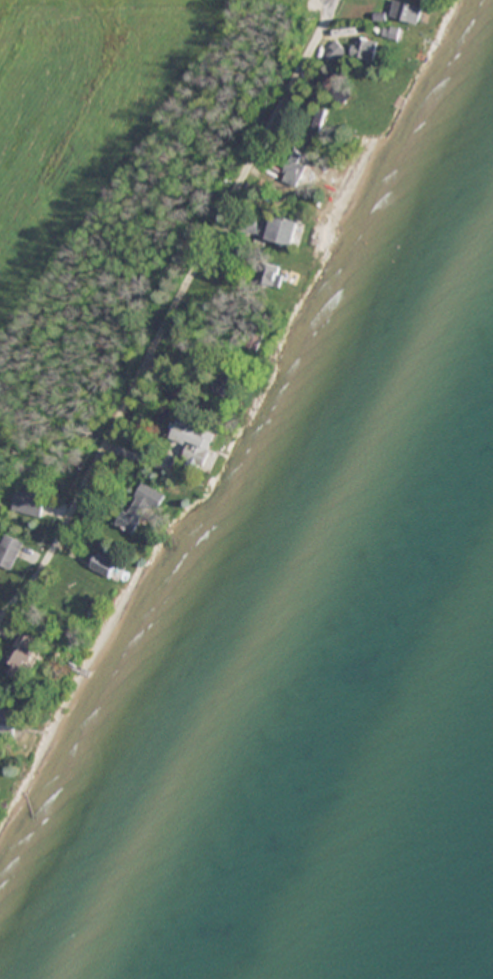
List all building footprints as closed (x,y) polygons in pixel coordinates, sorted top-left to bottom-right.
[(399,0),(396,0),(391,17),(421,25),(425,8),(399,0)] [(351,55),(375,62),(381,43),(357,36),(351,55)] [(353,97),(343,74),(329,80),(340,103),(353,97)] [(318,128),(329,112),(319,106),(309,122),(318,128)] [(269,238),(294,245),(302,220),(277,213),(269,238)] [(285,263),(265,262),(264,286),(284,287),(285,263)] [(215,391),(232,398),(238,384),(221,377),(215,391)] [(173,439),(190,445),(183,465),(202,473),(217,432),(181,419),(173,439)] [(115,526),(136,534),(147,505),(159,509),(165,493),(140,484),(129,513),(122,510),(115,526)] [(11,570),(24,541),(5,533),(0,543),(0,565),(11,570)] [(114,580),(122,566),(97,551),(88,565),(114,580)] [(45,645),(29,633),(5,667),(22,678),(45,645)]
